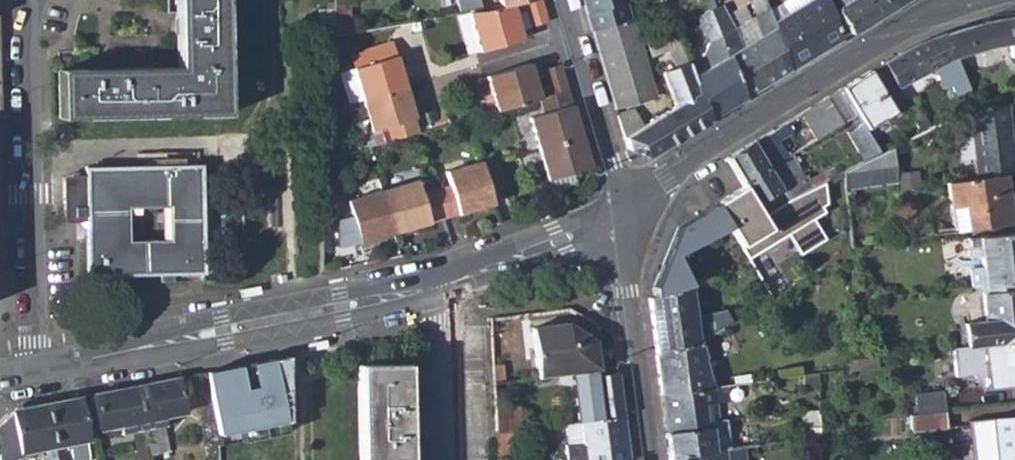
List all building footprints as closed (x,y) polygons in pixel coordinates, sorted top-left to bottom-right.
[(176,66),(59,68),(59,118),(226,115),(222,0),(174,0),(176,66)] [(546,21),(540,0),(532,0),(500,8),(491,11),(467,14),(478,49),(479,52),(521,39),(518,30),(513,12),(525,9),(530,25),(546,21)] [(532,0),(497,0),(500,8),(532,0)] [(591,29),(627,19),(622,1),(625,0),(583,0),(591,29)] [(789,70),(772,23),(765,0),(752,0),(749,2),(754,15),(752,17),(758,35),(739,47),(732,28),(730,29),(722,13),(713,17),(741,99),(789,70)] [(840,38),(826,0),(812,0),(772,23),(789,70),(840,38)] [(839,6),(836,8),(836,13),(849,33),(893,7),(891,0),(835,0),(839,6)] [(513,12),(518,30),(530,25),(525,9),(513,12)] [(690,74),(706,120),(741,99),(713,17),(709,9),(695,15),(705,41),(701,42),(699,55),(703,67),(690,74)] [(466,53),(478,49),(467,14),(455,17),(466,53)] [(1014,56),(1014,16),(955,27),(942,32),(954,58),(990,50),(1009,47),(1010,57),(1014,56)] [(591,29),(614,109),(654,97),(639,45),(632,21),(627,19),(591,29)] [(953,94),(967,87),(954,58),(942,32),(925,39),(914,44),(900,52),(884,61),(895,88),(941,65),(953,94)] [(634,110),(616,116),(626,149),(647,156),(706,120),(690,74),(676,34),(665,38),(674,67),(667,69),(665,63),(659,65),(674,106),(641,125),(634,110)] [(361,101),(403,88),(390,43),(352,54),(348,61),(351,70),(361,101)] [(538,98),(566,89),(558,62),(542,67),(547,83),(535,87),(527,63),(485,75),(496,110),(538,98)] [(346,106),(361,101),(351,70),(336,75),(346,106)] [(852,103),(842,87),(810,106),(826,132),(841,122),(835,113),(852,103)] [(403,88),(361,101),(369,130),(382,127),(387,141),(416,132),(403,88)] [(528,115),(537,148),(579,136),(566,89),(538,98),(541,111),(528,115)] [(975,178),(1003,173),(1012,172),(1003,106),(978,106),(965,112),(975,178)] [(579,136),(537,148),(546,178),(570,171),(588,166),(579,136)] [(740,182),(765,167),(750,143),(725,158),(740,182)] [(845,188),(895,180),(890,147),(878,153),(875,147),(868,150),(871,156),(842,171),(845,188)] [(449,185),(435,189),(443,218),(493,204),(490,194),(481,164),(480,160),(445,170),(449,185)] [(481,164),(490,194),(506,189),(496,160),(481,164)] [(205,272),(202,163),(87,167),(87,181),(76,182),(74,218),(88,218),(90,275),(205,272)] [(765,167),(740,182),(742,185),(761,214),(784,199),(823,181),(824,180),(820,174),(806,180),(805,178),(790,185),(790,188),(781,192),(765,167)] [(575,184),(570,171),(546,178),(550,191),(575,184)] [(955,232),(1010,223),(1003,173),(975,178),(947,182),(955,232)] [(418,178),(382,189),(394,232),(443,218),(435,189),(422,193),(418,178)] [(825,204),(823,181),(784,199),(761,214),(732,233),(747,259),(787,235),(799,254),(824,239),(812,219),(823,212),(820,207),(825,204)] [(732,233),(761,214),(742,185),(714,202),(727,225),(732,233)] [(382,189),(334,202),(339,217),(336,218),(345,246),(394,232),(382,189)] [(648,292),(655,349),(696,344),(722,328),(731,322),(724,311),(693,316),(688,288),(675,254),(727,225),(714,202),(698,212),(677,224),(654,286),(653,291),(648,292)] [(1014,283),(1014,233),(969,239),(971,258),(980,257),(983,287),(1014,283)] [(973,288),(983,287),(980,257),(971,258),(973,288)] [(259,286),(238,290),(240,299),(261,295),(259,286)] [(968,347),(1014,341),(1014,291),(982,294),(985,321),(966,323),(968,347)] [(564,324),(528,327),(535,377),(560,374),(595,369),(591,340),(564,324)] [(329,338),(308,342),(310,350),(330,346),(329,338)] [(1014,385),(1014,341),(968,347),(953,349),(956,378),(974,376),(976,378),(986,377),(987,388),(1014,385)] [(696,344),(655,349),(661,392),(702,387),(696,344)] [(869,357),(847,359),(847,370),(873,367),(872,356),(869,357)] [(206,373),(219,434),(287,421),(286,357),(206,373)] [(356,365),(358,459),(406,459),(404,364),(356,365)] [(615,367),(595,369),(560,374),(566,425),(580,422),(575,380),(617,375),(615,367)] [(819,372),(804,375),(804,389),(819,387),(819,372)] [(617,375),(575,380),(580,422),(622,417),(617,375)] [(177,378),(93,395),(100,429),(183,412),(177,378)] [(508,381),(490,383),(490,396),(511,393),(508,381)] [(702,387),(661,392),(665,428),(710,422),(719,421),(717,401),(729,399),(727,384),(702,387)] [(916,414),(945,411),(943,392),(914,395),(916,414)] [(511,393),(490,396),(492,434),(510,432),(517,431),(511,393)] [(11,411),(12,417),(0,427),(0,456),(41,448),(43,456),(39,456),(40,459),(72,459),(70,450),(66,451),(64,443),(86,439),(78,397),(11,411)] [(911,431),(947,427),(945,411),(916,414),(910,415),(911,431)] [(994,459),(1014,459),(1014,415),(970,420),(971,434),(991,432),(994,459)] [(804,434),(819,433),(817,416),(803,417),(804,434)] [(580,422),(585,459),(628,459),(622,417),(580,422)] [(710,422),(665,428),(668,456),(724,449),(742,446),(758,444),(757,434),(730,437),(730,431),(711,434),(710,422)] [(492,434),(493,459),(505,459),(510,432),(492,434)] [(726,459),(744,459),(742,446),(724,449),(726,459)] [(724,449),(668,456),(669,459),(726,459),(724,449)]
